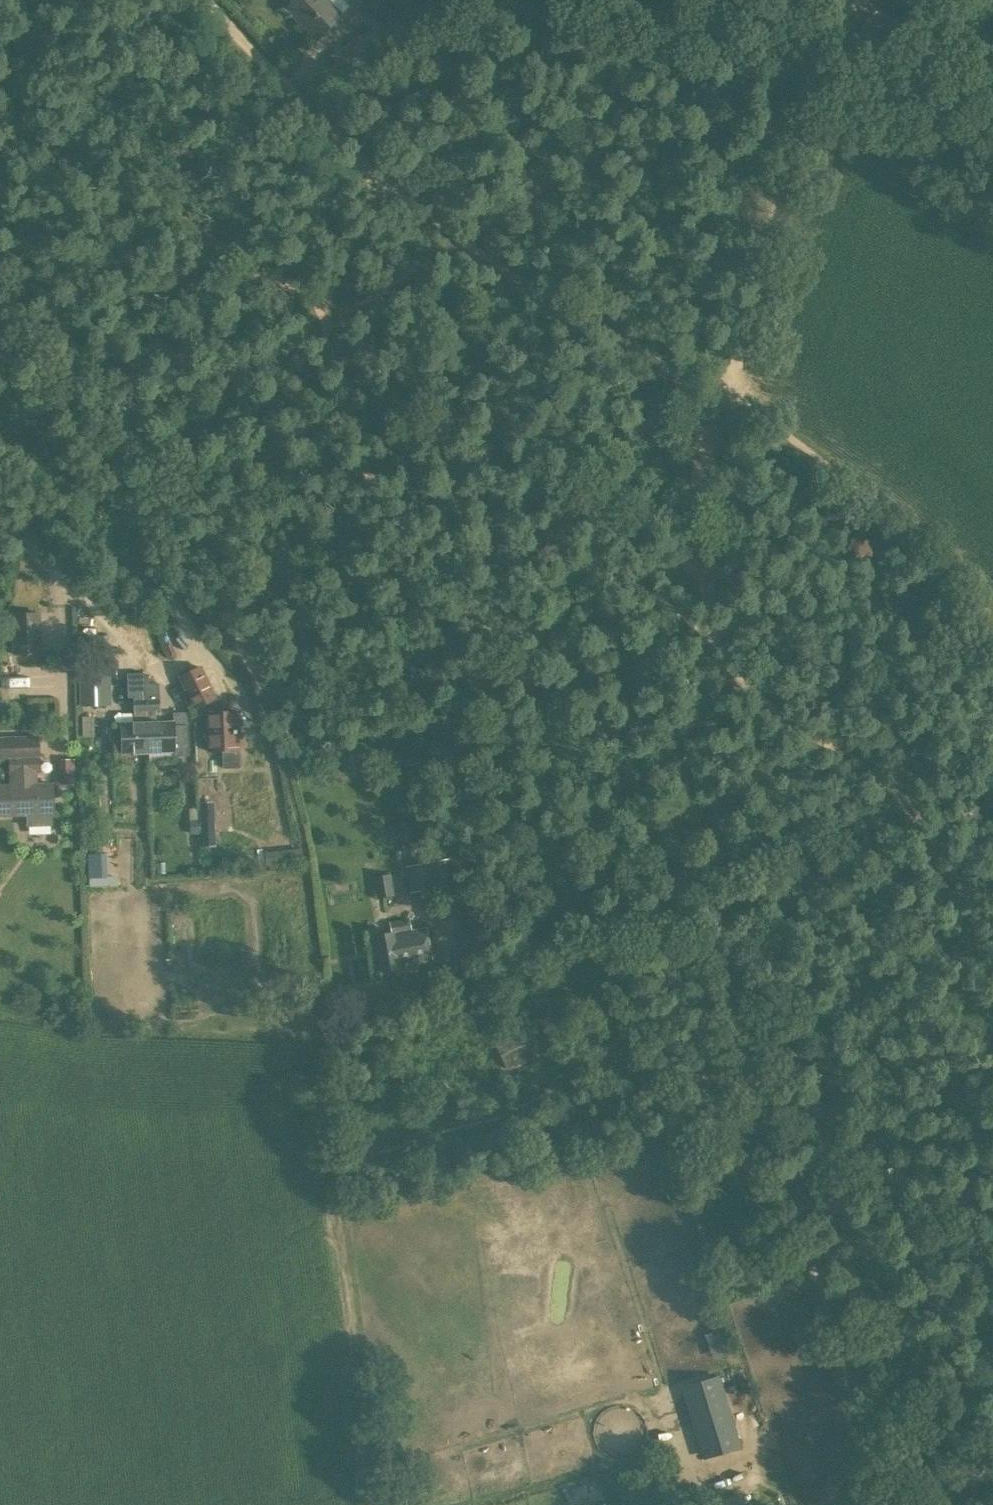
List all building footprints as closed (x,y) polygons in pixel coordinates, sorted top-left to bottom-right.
[(327,0),(294,0),(286,8),(316,40),(342,16),(327,0)] [(396,45),(381,22),(360,35),(331,56),(347,78),(376,58),(396,45)] [(10,623),(8,663),(34,664),(36,624),(10,623)] [(179,677),(195,709),(214,700),(198,667),(179,677)] [(83,673),(84,706),(108,705),(107,672),(83,673)] [(133,723),(120,723),(122,754),(148,753),(146,706),(146,702),(145,682),(145,679),(145,673),(127,674),(127,683),(128,700),(133,700),(133,707),(133,723)] [(153,679),(145,679),(145,682),(146,702),(146,706),(148,753),(173,752),(173,756),(189,756),(188,739),(187,712),(172,713),(173,721),(160,722),(156,722),(156,714),(160,714),(159,706),(159,685),(153,679)] [(223,769),(240,768),(239,748),(243,747),(243,733),(238,733),(237,712),(207,713),(208,751),(222,750),(223,769)] [(52,826),(52,813),(53,813),(52,784),(36,785),(35,771),(39,771),(39,757),(38,737),(0,738),(0,758),(9,758),(10,772),(11,786),(0,786),(0,815),(26,814),(27,827),(52,826)] [(72,783),(72,757),(59,757),(59,782),(72,783)] [(199,804),(201,847),(216,846),(213,803),(199,804)] [(412,821),(407,806),(399,809),(404,824),(412,821)] [(200,834),(198,810),(189,810),(190,835),(200,834)] [(85,847),(105,847),(104,833),(85,834),(85,847)] [(422,851),(419,836),(408,838),(411,853),(422,851)] [(103,851),(86,852),(87,877),(105,876),(103,851)] [(268,853),(269,867),(286,866),(285,852),(268,853)] [(459,884),(454,859),(429,864),(429,862),(404,866),(409,893),(459,884)] [(373,877),(377,899),(394,896),(390,874),(373,877)] [(409,919),(388,922),(390,934),(375,937),(381,972),(399,969),(398,966),(432,960),(426,927),(410,930),(409,919)] [(506,1069),(555,1047),(541,1018),(493,1039),(506,1069)] [(699,1459),(740,1447),(719,1375),(678,1387),(699,1459)]
